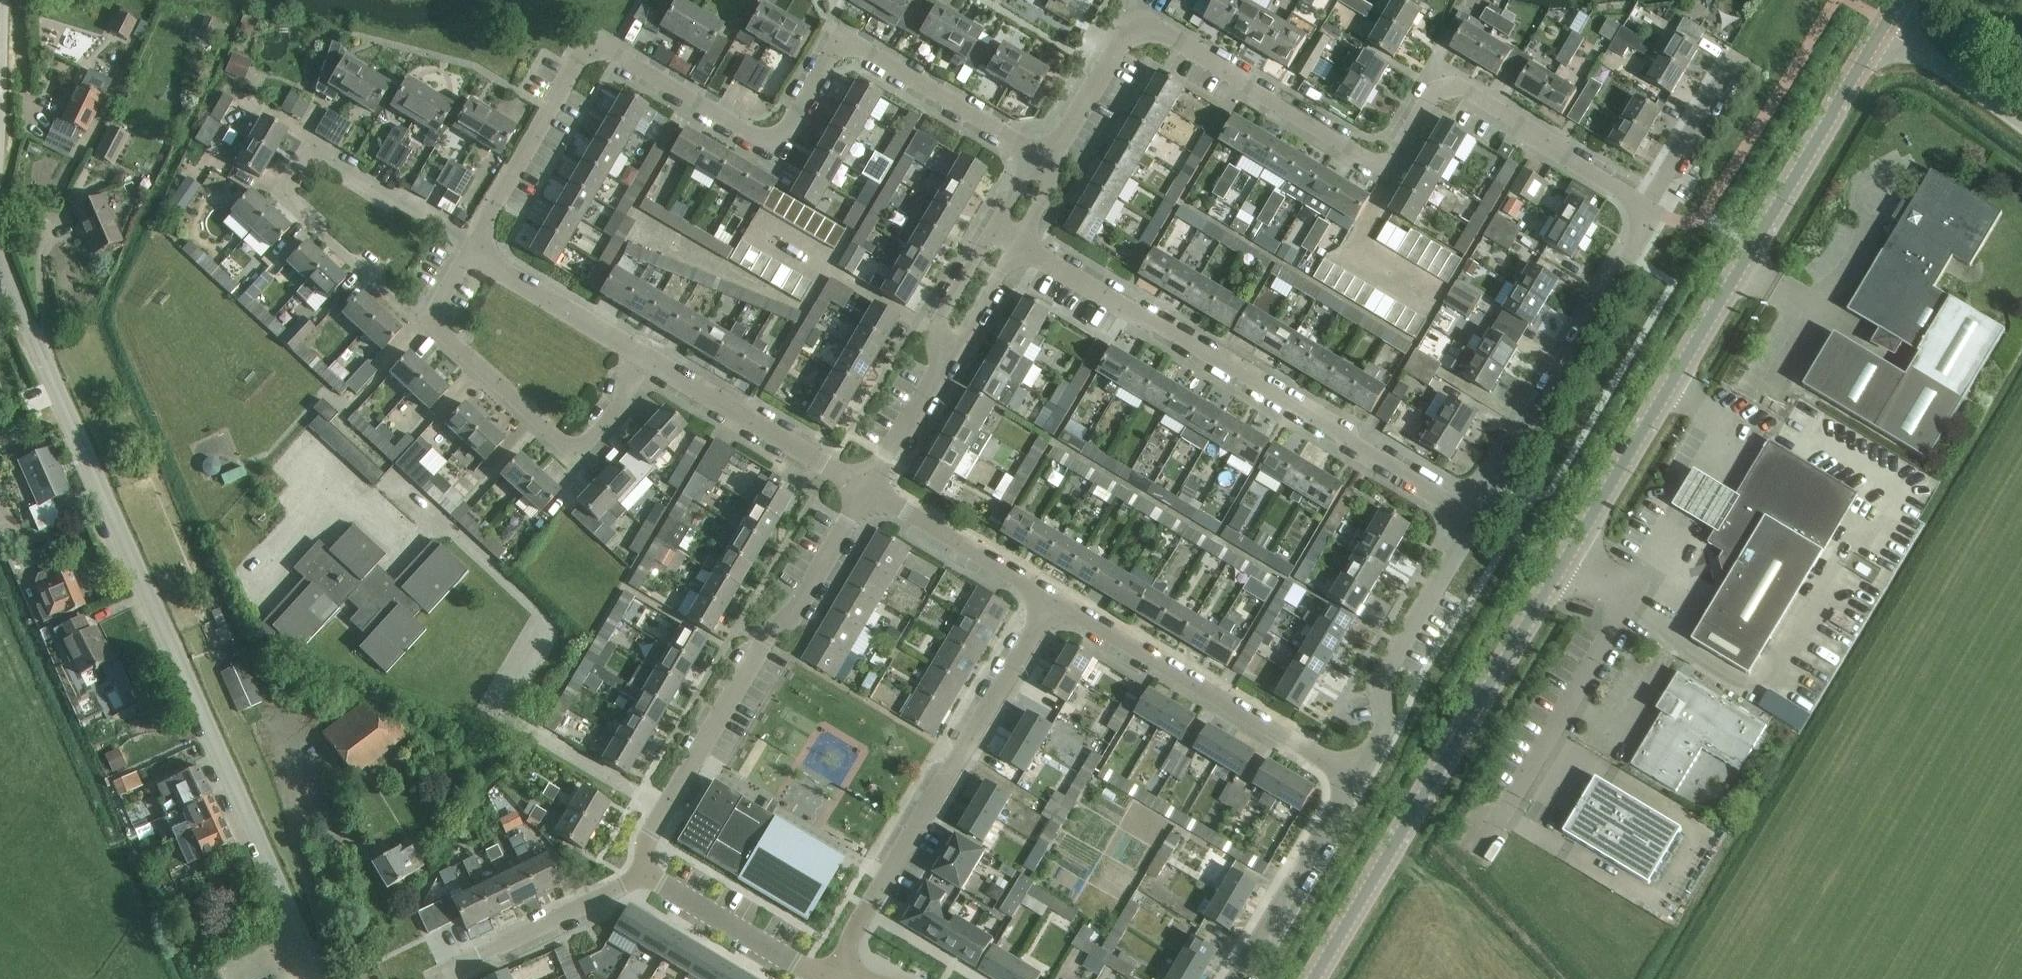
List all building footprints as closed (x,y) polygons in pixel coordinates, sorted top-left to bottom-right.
[(850,1),(874,15),(882,0),(851,0),(850,1)] [(922,7),(911,1),(912,0),(882,0),(874,15),(895,28),(896,26),(907,33),(922,7)] [(1076,13),(1066,7),(1070,0),(1050,0),(1045,9),(1070,24),(1076,13)] [(1244,1),(1243,0),(1216,0),(1205,19),(1226,32),(1244,1)] [(1356,0),(1337,0),(1351,9),(1356,0)] [(1372,6),(1362,0),(1356,0),(1351,9),(1366,17),(1372,6)] [(1421,12),(1401,0),(1395,0),(1383,20),(1407,35),(1421,12)] [(699,14),(677,1),(672,9),(661,3),(646,29),(657,35),(661,28),(683,41),(699,14)] [(1246,44),(1265,13),(1244,1),(1226,32),(1246,44)] [(1501,10),(1490,3),(1487,9),(1486,8),(1480,18),(1495,27),(1501,17),(1498,16),(1501,10)] [(1737,34),(1751,10),(1740,3),(1725,27),(1737,34)] [(769,45),(785,18),(762,5),(747,32),(742,29),(736,39),(750,47),(756,38),(769,45)] [(1648,5),(1638,21),(1670,41),(1680,24),(1648,5)] [(960,20),(936,6),(932,13),(922,7),(907,33),(917,39),(921,34),(943,47),(960,20)] [(1508,35),(1514,25),(1512,24),(1517,16),(1505,10),(1501,17),(1495,27),(1508,35)] [(1474,62),(1488,38),(1465,24),(1470,17),(1460,11),(1448,32),(1457,38),(1451,49),(1474,62)] [(128,41),(137,23),(118,13),(109,32),(128,41)] [(1267,56),(1286,25),(1265,13),(1246,44),(1267,56)] [(1293,13),(1286,25),(1267,56),(1288,69),(1306,39),(1310,41),(1318,28),(1293,13)] [(713,67),(728,42),(717,36),(722,27),(699,14),(683,41),(706,54),(702,61),(713,67)] [(796,61),(812,34),(808,31),(785,18),(769,45),(792,58),(796,61)] [(1697,43),(1705,31),(1684,18),(1677,31),(1697,43)] [(973,72),(988,46),(977,40),(982,33),(960,20),(943,47),(955,54),(950,63),(956,67),(962,65),(973,72)] [(1393,58),(1407,35),(1383,20),(1369,43),(1393,58)] [(1622,57),(1629,46),(1635,35),(1622,27),(1609,49),(1622,57)] [(54,29),(53,48),(85,49),(86,31),(54,29)] [(1575,53),(1584,38),(1573,32),(1564,46),(1575,53)] [(1321,54),(1330,40),(1318,34),(1310,48),(1321,54)] [(1629,46),(1644,55),(1651,44),(1635,35),(1629,46)] [(1685,72),(1698,49),(1674,35),(1660,57),(1685,72)] [(1511,51),(1488,38),(1474,62),(1497,76),(1499,71),(1509,77),(1524,53),(1513,47),(1511,51)] [(352,100),(368,73),(345,59),(338,56),(342,47),(332,43),(316,91),(334,102),(340,93),(352,100)] [(1025,59),(1002,45),(998,52),(988,46),(973,72),(984,78),(987,73),(1009,86),(1025,59)] [(1567,67),(1575,53),(1564,46),(1556,60),(1562,64),(1567,67)] [(1306,79),(1316,62),(1321,54),(1310,48),(1295,73),(1306,79)] [(1375,89),(1388,66),(1364,52),(1351,74),(1375,89)] [(1539,102),(1553,77),(1531,64),(1534,60),(1524,53),(1509,77),(1519,83),(1516,88),(1539,102)] [(746,86),(759,63),(747,56),(734,79),(746,86)] [(1685,72),(1660,57),(1652,71),(1645,66),(1639,76),(1649,82),(1671,95),(1685,72)] [(257,80),(261,64),(237,58),(233,74),(257,80)] [(1039,111),(1054,86),(1043,79),(1048,72),(1025,59),(1009,86),(1031,99),(1028,104),(1039,111)] [(757,93),(771,70),(759,63),(746,86),(757,93)] [(103,97),(110,82),(90,72),(83,87),(79,85),(62,120),(57,118),(49,133),(74,145),(81,131),(87,133),(104,97),(103,97)] [(390,86),(368,73),(352,100),(357,103),(374,113),(380,103),(382,99),(388,102),(395,90),(389,87),(390,86)] [(1171,110),(1184,87),(1160,73),(1147,95),(1171,110)] [(1375,89),(1351,74),(1343,88),(1335,84),(1330,93),(1361,112),(1375,89)] [(1539,102),(1562,115),(1576,91),(1553,77),(1539,102)] [(1310,95),(1315,86),(1306,79),(1300,89),(1310,95)] [(1592,102),(1601,86),(1590,79),(1581,95),(1592,102)] [(392,107),(415,121),(431,94),(408,80),(400,94),(395,90),(388,102),(393,105),(392,107)] [(868,119),(872,113),(882,96),(857,82),(844,104),(868,119)] [(281,109),(290,115),(302,95),(293,89),(281,109)] [(651,125),(653,121),(657,114),(623,93),(610,116),(634,130),(641,118),(651,125)] [(435,149),(449,125),(444,122),(453,107),(431,94),(415,121),(431,130),(424,142),(435,149)] [(233,101),(223,95),(209,118),(220,124),(233,101)] [(1158,132),(1171,110),(1147,95),(1133,118),(1158,132)] [(1592,102),(1581,95),(1577,102),(1567,118),(1578,124),(1578,125),(1584,115),(1588,108),(1592,102)] [(1622,120),(1647,135),(1660,112),(1636,97),(1622,120)] [(477,142),(493,115),(470,101),(454,128),(477,142)] [(855,141),(868,119),(844,104),(831,127),(855,141)] [(1216,137),(1219,131),(1229,114),(1219,108),(1206,131),(1216,137)] [(328,141),(341,118),(329,111),(315,133),(328,141)] [(906,141),(920,118),(909,112),(896,135),(906,141)] [(666,149),(669,144),(679,127),(657,114),(653,121),(665,128),(656,143),(666,149)] [(499,155),(515,128),(493,115),(477,142),(499,155)] [(621,153),(634,130),(610,116),(596,139),(621,153)] [(220,124),(209,118),(208,117),(195,140),(208,147),(221,125),(220,124)] [(1243,154),(1257,130),(1235,117),(1221,140),(1243,154)] [(274,155),(287,132),(262,118),(249,141),(274,155)] [(339,148),(352,125),(341,118),(328,141),(339,148)] [(1144,155),(1144,154),(1158,132),(1133,118),(1120,140),(1144,155)] [(1454,157),(1458,152),(1468,134),(1444,120),(1430,143),(1454,157)] [(1633,157),(1647,135),(1622,120),(1609,143),(1633,157)] [(842,164),(855,141),(831,127),(817,150),(842,164)] [(114,167),(129,137),(109,128),(94,157),(114,167)] [(695,167),(708,143),(686,130),(672,153),(695,167)] [(1257,182),(1266,167),(1280,144),(1257,130),(1243,154),(1234,168),(1240,172),(1257,182)] [(924,166),(938,143),(918,131),(904,154),(914,160),(924,166)] [(1202,137),(1193,153),(1203,159),(1212,143),(1216,137),(1206,131),(1202,137)] [(389,166),(403,142),(390,135),(376,158),(389,166)] [(608,175),(621,153),(596,139),(583,161),(608,175)] [(1144,155),(1120,140),(1107,163),(1131,177),(1139,164),(1149,170),(1154,161),(1144,154),(1144,155)] [(260,179),(274,155),(249,141),(235,164),(260,179)] [(892,141),(883,157),(893,163),(902,147),(892,141)] [(400,173),(410,156),(414,149),(403,142),(389,166),(400,173)] [(717,180),(731,156),(708,143),(695,167),(717,180)] [(1441,180),(1454,157),(1430,143),(1417,165),(1441,180)] [(1508,159),(1514,149),(1504,143),(1498,153),(1508,159)] [(1288,181),(1302,157),(1280,144),(1266,167),(1288,181)] [(662,156),(652,150),(643,166),(653,172),(662,156)] [(829,187),(842,164),(817,150),(804,172),(829,187)] [(879,186),(893,163),(883,157),(875,153),(862,175),(869,179),(879,186)] [(901,183),(914,160),(904,154),(891,177),(901,183)] [(740,193),(754,170),(731,156),(717,180),(740,193)] [(985,171),(961,157),(953,171),(945,166),(939,175),(947,180),(948,179),(972,194),(985,171)] [(1311,194),(1325,171),(1302,157),(1288,181),(1281,192),(1304,205),(1311,194)] [(449,191),(462,168),(450,160),(436,183),(449,191)] [(1198,166),(1188,160),(1179,175),(1189,181),(1198,166)] [(594,198),(608,175),(583,161),(570,184),(594,198)] [(1117,200),(1131,177),(1107,163),(1093,185),(1117,200)] [(1231,185),(1239,171),(1228,165),(1220,179),(1231,185)] [(1428,202),(1441,180),(1417,165),(1403,188),(1428,202)] [(1514,171),(1504,166),(1495,182),(1505,188),(1514,171)] [(460,197),(473,175),(462,168),(449,191),(460,197)] [(1531,203),(1544,181),(1523,168),(1510,191),(1531,203)] [(773,189),(774,187),(777,183),(754,170),(740,193),(763,206),(773,189)] [(1347,184),(1325,171),(1311,194),(1304,205),(1327,218),(1333,208),(1347,184)] [(1833,333),(1802,385),(1927,459),(2004,330),(1933,287),(1952,256),(1969,266),(2001,213),(1931,171),(1910,206),(1902,201),(1892,218),(1899,223),(1848,310),(1919,352),(1904,376),(1833,333)] [(816,209),(829,187),(804,172),(791,195),(816,209)] [(649,179),(639,173),(630,189),(640,194),(649,179)] [(202,186),(188,177),(170,203),(183,212),(202,186)] [(901,183),(891,177),(882,192),(892,198),(901,183)] [(866,208),(879,186),(869,179),(856,202),(866,208)] [(959,216),(972,194),(948,179),(947,180),(934,202),(959,216)] [(1224,200),(1231,185),(1220,179),(1212,193),(1224,200)] [(1185,188),(1175,182),(1166,198),(1176,204),(1185,188)] [(593,212),(599,203),(593,199),(594,198),(570,184),(557,206),(581,221),(588,209),(593,212)] [(1356,221),(1359,215),(1370,198),(1347,184),(1333,208),(1356,221)] [(1104,222),(1117,200),(1093,185),(1080,208),(1104,222)] [(1414,225),(1428,202),(1403,188),(1390,210),(1414,225)] [(763,206),(762,207),(773,213),(784,195),(773,189),(763,206)] [(1501,195),(1491,189),(1482,204),(1492,210),(1501,195)] [(1277,212),(1286,197),(1274,191),(1266,205),(1277,212)] [(251,230),(252,231),(271,210),(251,192),(238,207),(232,213),(223,224),(241,241),(251,230)] [(616,212),(626,218),(626,217),(626,218),(636,201),(626,195),(616,212)] [(784,195),(773,213),(783,219),(794,201),(784,195)] [(1512,197),(1504,211),(1515,218),(1524,204),(1512,197)] [(1585,236),(1598,213),(1572,197),(1558,220),(1585,236)] [(94,252),(121,241),(103,199),(76,210),(94,252)] [(661,208),(645,199),(639,209),(655,219),(661,208)] [(888,205),(878,199),(868,214),(879,221),(888,205)] [(794,201),(783,219),(793,225),(804,207),(794,201)] [(866,208),(856,202),(843,225),(853,231),(866,208)] [(959,216),(934,202),(926,215),(918,210),(912,219),(945,239),(959,216)] [(1172,211),(1162,205),(1152,220),(1162,226),(1172,211)] [(1269,226),(1277,212),(1266,205),(1258,220),(1269,226)] [(568,243),(581,221),(557,206),(543,229),(568,243)] [(804,207),(793,225),(801,230),(803,231),(814,213),(804,207)] [(1091,245),(1104,222),(1080,208),(1066,230),(1091,245)] [(271,249),(277,243),(291,228),(271,210),(252,231),(271,249)] [(1204,220),(1188,210),(1182,220),(1198,230),(1204,220)] [(1243,236),(1254,219),(1241,211),(1230,228),(1243,236)] [(1488,217),(1478,211),(1468,227),(1478,233),(1488,217)] [(678,232),(684,221),(668,212),(662,223),(678,232)] [(814,213),(803,231),(810,235),(814,237),(825,219),(814,213)] [(1515,241),(1522,230),(1496,214),(1489,226),(1515,241)] [(932,261),(945,239),(912,219),(911,218),(897,241),(908,247),(932,261)] [(1322,238),(1330,224),(1319,218),(1311,232),(1322,238)] [(825,219),(814,237),(820,241),(824,244),(835,225),(825,219)] [(1571,258),(1585,236),(1558,220),(1544,242),(1571,258)] [(875,227),(864,221),(855,237),(865,243),(875,227)] [(1387,222),(1376,241),(1386,247),(1386,246),(1397,228),(1387,222)] [(632,230),(622,224),(613,239),(623,245),(632,230)] [(1227,233),(1211,224),(1205,234),(1221,243),(1227,233)] [(700,245),(706,235),(691,225),(685,236),(700,245)] [(835,225),(824,244),(830,247),(834,249),(845,231),(835,225)] [(1509,251),(1515,241),(1489,226),(1483,236),(1509,251)] [(1158,233),(1148,227),(1139,243),(1149,249),(1158,233)] [(1386,246),(1386,247),(1396,253),(1397,253),(1408,234),(1397,228),(1386,246)] [(554,266),(568,243),(543,229),(530,251),(554,266)] [(1397,253),(1396,253),(1407,259),(1421,235),(1411,229),(1409,231),(1408,234),(1397,253)] [(1313,253),(1322,238),(1311,232),(1302,247),(1313,253)] [(1474,239),(1464,233),(1455,249),(1465,255),(1474,239)] [(1407,259),(1417,265),(1431,241),(1421,235),(1407,259)] [(1249,247),(1234,237),(1228,247),(1243,257),(1249,247)] [(728,247),(713,239),(707,249),(722,257),(728,261),(729,260),(730,259),(735,251),(728,247)] [(730,259),(729,260),(740,266),(751,247),(740,241),(735,251),(730,259)] [(1417,265),(1427,271),(1428,271),(1441,248),(1431,241),(1417,265)] [(210,276),(218,267),(190,242),(182,251),(210,276)] [(307,282),(327,261),(307,243),(287,264),(307,282)] [(649,265),(653,254),(629,244),(624,255),(649,265)] [(619,252),(609,246),(599,262),(609,268),(619,252)] [(751,247),(740,266),(750,272),(761,254),(751,247)] [(919,284),(932,261),(908,247),(895,269),(919,284)] [(1428,271),(1427,271),(1437,278),(1452,254),(1441,248),(1428,271)] [(1145,256),(1135,250),(1125,265),(1135,271),(1145,256)] [(1163,288),(1178,264),(1155,250),(1140,275),(1163,288)] [(1272,260),(1256,251),(1250,261),(1266,270),(1272,260)] [(761,254),(750,272),(760,278),(771,260),(761,254)] [(1452,254),(1437,278),(1447,284),(1462,260),(1452,254)] [(853,275),(859,265),(844,256),(837,267),(853,275)] [(673,274),(678,263),(661,257),(656,268),(673,274)] [(1325,259),(1313,278),(1323,284),(1334,265),(1331,263),(1325,259)] [(771,260),(760,278),(769,283),(771,284),(782,266),(771,260)] [(326,300),(346,279),(327,261),(307,282),(297,294),(306,303),(317,291),(326,300)] [(1185,302),(1200,277),(1178,264),(1163,288),(1185,302)] [(1544,304),(1558,281),(1531,264),(1516,288),(1544,304)] [(1334,265),(1323,284),(1333,290),(1345,271),(1340,269),(1334,265)] [(698,284),(702,273),(685,266),(681,277),(698,284)] [(782,266),(771,284),(778,288),(781,290),(792,272),(782,266)] [(223,289),(231,280),(218,267),(210,276),(223,289)] [(1301,278),(1284,267),(1277,278),(1295,288),(1301,278)] [(605,274),(595,268),(586,284),(596,290),(605,274)] [(623,308),(638,283),(615,269),(601,294),(623,308)] [(919,284),(895,269),(887,281),(875,275),(869,285),(881,292),(905,306),(919,284)] [(1345,271),(1333,290),(1344,296),(1355,277),(1350,274),(1345,271)] [(273,280),(264,272),(238,301),(260,322),(268,313),(254,301),(273,280)] [(792,272),(781,290),(788,294),(791,296),(802,278),(792,272)] [(723,294),(727,283),(710,276),(706,287),(723,294)] [(1208,315),(1223,291),(1200,277),(1185,302),(1208,315)] [(1355,277),(1344,296),(1354,302),(1365,283),(1360,280),(1355,277)] [(802,278),(791,296),(798,300),(801,302),(812,283),(802,278)] [(851,291),(830,278),(821,295),(841,308),(851,291)] [(1474,309),(1482,296),(1456,281),(1449,294),(1474,309)] [(1322,290),(1308,282),(1302,292),(1316,301),(1322,290)] [(646,321),(660,296),(638,283),(623,308),(646,321)] [(747,304),(752,293),(727,283),(723,294),(747,304)] [(1365,283),(1354,302),(1364,308),(1375,289),(1369,286),(1365,283)] [(1530,326),(1544,304),(1516,288),(1503,309),(1530,326)] [(1375,289),(1364,308),(1374,314),(1385,295),(1379,292),(1375,289)] [(1323,305),(1338,314),(1345,304),(1329,295),(1322,290),(1316,301),(1323,305)] [(1231,329),(1241,312),(1245,305),(1223,291),(1208,315),(1231,329)] [(772,314),(776,303),(752,293),(747,304),(772,314)] [(362,333),(382,312),(362,294),(343,315),(362,333)] [(1469,318),(1474,309),(1449,294),(1443,303),(1469,318)] [(1385,295),(1374,314),(1384,320),(1396,301),(1388,298),(1385,295)] [(668,334),(683,310),(660,296),(646,321),(668,334)] [(1037,335),(1040,329),(1051,312),(1026,297),(1013,320),(1037,335)] [(828,307),(818,301),(808,317),(818,323),(828,307)] [(1396,301),(1384,320),(1394,326),(1406,308),(1398,303),(1396,301)] [(796,324),(801,312),(776,303),(772,314),(796,324)] [(885,341),(898,318),(874,304),(860,327),(885,341)] [(1258,346),(1273,321),(1251,307),(1236,332),(1258,346)] [(1367,317),(1351,308),(1345,318),(1361,328),(1367,317)] [(1406,308),(1394,326),(1405,332),(1416,314),(1408,309),(1406,308)] [(691,348),(706,323),(683,310),(668,334),(691,348)] [(382,351),(388,344),(401,330),(382,312),(362,333),(382,351)] [(1416,314),(1405,332),(1415,339),(1426,320),(1417,315),(1416,314)] [(289,332),(281,341),(293,352),(302,344),(308,337),(316,329),(303,317),(289,332)] [(273,318),(266,327),(281,341),(289,332),(273,318)] [(1037,335),(1013,320),(999,342),(1024,357),(1031,344),(1039,349),(1045,341),(1036,336),(1037,335)] [(1281,359),(1296,334),(1273,321),(1258,346),(1281,359)] [(1389,331),(1374,321),(1368,332),(1383,341),(1389,331)] [(728,336),(706,323),(691,348),(713,361),(728,336)] [(739,343),(747,330),(737,323),(729,337),(728,336),(713,361),(736,375),(751,350),(739,343)] [(814,330),(804,324),(795,339),(805,345),(814,330)] [(871,364),(885,341),(860,327),(847,349),(871,364)] [(1281,359),(1303,372),(1318,348),(1323,340),(1315,336),(1317,333),(1308,327),(1306,330),(1300,327),(1296,334),(1281,359)] [(1396,335),(1389,331),(1383,341),(1390,345),(1405,355),(1412,344),(1396,335)] [(1503,371),(1517,348),(1490,332),(1476,355),(1503,371)] [(761,356),(767,346),(757,340),(751,350),(736,375),(758,388),(773,363),(761,356)] [(1022,386),(1034,364),(1031,363),(1032,361),(1024,357),(999,342),(986,365),(1022,386)] [(800,352),(790,346),(781,362),(791,368),(800,352)] [(1103,352),(1093,346),(1084,362),(1094,368),(1103,352)] [(1490,393),(1503,371),(1476,355),(1464,347),(1451,369),(1490,393)] [(1120,386),(1135,362),(1113,348),(1102,365),(1098,372),(1111,380),(1105,390),(1114,396),(1120,386)] [(1326,386),(1340,361),(1318,348),(1303,372),(1326,386)] [(858,386),(871,364),(847,349),(834,372),(858,386)] [(1435,375),(1441,364),(1416,349),(1410,360),(1435,375)] [(323,364),(309,351),(301,360),(315,372),(323,364)] [(410,392),(429,372),(409,354),(390,374),(410,392)] [(1428,385),(1435,375),(1410,360),(1403,370),(1428,385)] [(1363,375),(1340,361),(1326,386),(1348,399),(1363,375)] [(350,374),(336,362),(321,378),(341,396),(349,387),(346,385),(345,385),(342,383),(350,374)] [(353,377),(346,385),(349,387),(356,394),(377,372),(369,365),(367,362),(353,377)] [(1143,399),(1157,375),(1135,362),(1120,386),(1143,399)] [(1371,413),(1381,396),(1385,388),(1374,381),(1380,370),(1369,364),(1363,375),(1348,399),(1371,413)] [(1021,385),(986,365),(972,387),(990,398),(997,402),(1007,408),(1021,385)] [(787,375),(777,369),(768,384),(778,390),(787,375)] [(1089,375),(1079,369),(1071,384),(1081,390),(1089,375)] [(430,410),(435,404),(449,390),(429,372),(410,392),(430,410)] [(844,409),(858,386),(834,372),(820,394),(844,409)] [(1165,413),(1180,389),(1157,375),(1143,399),(1165,413)] [(1067,412),(1081,390),(1071,384),(1066,392),(1058,387),(1049,402),(1067,412)] [(1188,426),(1202,402),(1180,389),(1165,413),(1188,426)] [(981,428),(995,405),(971,391),(957,413),(981,428)] [(1443,409),(1435,422),(1462,438),(1476,415),(1459,405),(1449,399),(1439,393),(1433,402),(1443,409)] [(831,431),(844,409),(820,394),(807,417),(831,431)] [(1388,424),(1398,406),(1402,401),(1389,394),(1376,416),(1388,424)] [(386,474),(329,424),(338,414),(322,400),(314,409),(320,415),(309,427),(375,486),(386,474)] [(1054,435),(1067,412),(1049,402),(1036,425),(1054,435)] [(1214,433),(1225,415),(1202,402),(1188,426),(1210,440),(1214,433)] [(465,443),(484,422),(465,404),(446,425),(465,443)] [(668,446),(672,442),(686,427),(665,408),(647,427),(668,446)] [(367,440),(375,430),(355,412),(347,422),(367,440)] [(981,428),(957,413),(943,437),(968,451),(979,458),(992,435),(981,428)] [(1233,453),(1247,429),(1225,415),(1214,433),(1210,440),(1233,453)] [(485,461),(491,455),(504,440),(484,422),(465,443),(485,461)] [(1449,460),(1462,438),(1435,422),(1422,444),(1449,460)] [(647,478),(654,469),(650,465),(668,446),(647,427),(628,447),(631,450),(624,457),(634,467),(647,478)] [(1259,460),(1270,442),(1247,429),(1233,453),(1254,466),(1255,467),(1259,460)] [(395,448),(375,430),(367,440),(394,465),(416,441),(408,434),(395,448)] [(1058,440),(1081,454),(1087,444),(1064,430),(1058,440)] [(968,451),(943,437),(930,459),(954,474),(955,472),(966,479),(979,458),(968,451)] [(419,438),(416,441),(394,465),(416,485),(422,490),(430,481),(434,478),(418,464),(432,449),(419,438)] [(716,485),(726,469),(736,451),(715,439),(695,473),(716,485)] [(1047,447),(1037,441),(1028,456),(1038,462),(1047,447)] [(1728,554),(1725,559),(1727,568),(1732,571),(1701,622),(1691,639),(1749,674),(1759,657),(1857,495),(1786,452),(1769,442),(1734,499),(1731,497),(1726,498),(1712,521),(1713,525),(1717,528),(1709,542),(1728,554)] [(702,450),(692,444),(682,460),(683,461),(693,466),(702,450)] [(1096,463),(1102,452),(1087,444),(1081,454),(1096,463)] [(1284,483),(1298,460),(1275,446),(1261,469),(1284,483)] [(20,462),(39,505),(3,522),(13,545),(63,523),(52,500),(69,492),(50,449),(20,462)] [(1076,460),(1061,451),(1055,461),(1070,470),(1076,460)] [(521,494),(540,474),(520,455),(507,470),(502,476),(521,494)] [(1118,476),(1124,466),(1109,456),(1103,467),(1118,476)] [(634,467),(624,457),(616,466),(614,463),(596,483),(617,502),(634,484),(638,488),(647,478),(634,467)] [(941,496),(951,479),(954,474),(930,459),(916,481),(941,496)] [(678,490),(693,466),(683,461),(682,460),(668,484),(678,490)] [(1306,496),(1320,473),(1298,460),(1284,483),(1296,490),(1290,499),(1298,504),(1304,495),(1306,496)] [(1034,469),(1023,463),(1014,479),(1025,485),(1034,469)] [(1100,474),(1083,464),(1077,474),(1094,484),(1100,474)] [(1693,465),(1671,501),(1717,529),(1739,492),(1693,465)] [(1141,489),(1147,479),(1131,470),(1125,480),(1141,489)] [(716,485),(695,473),(683,494),(693,500),(700,504),(708,491),(712,493),(716,485)] [(1329,510),(1333,503),(1343,486),(1320,473),(1306,496),(1329,510)] [(541,512),(546,506),(560,492),(540,474),(521,494),(541,512)] [(773,474),(767,483),(777,489),(783,479),(773,474)] [(1110,505),(1115,497),(1121,487),(1100,474),(1094,484),(1089,492),(1110,505)] [(438,488),(445,481),(438,475),(432,483),(430,481),(422,490),(451,516),(463,502),(465,500),(451,487),(444,494),(438,488)] [(1014,479),(1007,475),(994,497),(1000,501),(1001,501),(1011,507),(1025,485),(1014,479)] [(744,501),(753,506),(778,521),(792,498),(777,489),(767,483),(758,478),(744,501)] [(1170,507),(1192,520),(1198,510),(1201,505),(1193,500),(1201,486),(1190,479),(1179,498),(1176,497),(1170,507)] [(1225,481),(1212,497),(1223,506),(1236,490),(1225,481)] [(618,520),(627,511),(617,502),(596,483),(577,502),(581,505),(571,515),(586,529),(594,536),(603,525),(599,521),(609,511),(618,520)] [(1163,503),(1169,493),(1153,483),(1147,494),(1163,503)] [(1346,518),(1359,496),(1347,489),(1334,511),(1346,518)] [(1128,491),(1122,501),(1124,502),(1120,510),(1130,517),(1135,509),(1138,510),(1144,500),(1128,491)] [(693,500),(683,494),(673,510),(684,516),(693,500)] [(480,527),(466,514),(471,509),(463,502),(451,516),(478,541),(486,532),(490,527),(484,522),(480,527)] [(653,532),(667,509),(656,503),(643,525),(644,526),(653,532)] [(1166,514),(1150,504),(1144,515),(1160,524),(1166,514)] [(778,521),(753,506),(745,519),(736,514),(731,524),(739,529),(740,528),(765,543),(778,521)] [(1007,514),(996,508),(987,524),(998,530),(1007,514)] [(1025,546),(1039,523),(1017,510),(1003,533),(1025,546)] [(1215,534),(1221,524),(1198,510),(1192,520),(1215,534)] [(1396,548),(1409,526),(1382,510),(1369,532),(1396,548)] [(1346,518),(1334,511),(1325,526),(1335,533),(1335,532),(1340,535),(1349,520),(1346,518)] [(688,553),(700,535),(680,522),(669,516),(656,539),(677,551),(679,548),(688,553)] [(1188,527),(1173,518),(1167,528),(1183,537),(1188,527)] [(1048,560),(1061,536),(1039,523),(1025,546),(1048,560)] [(338,610),(348,600),(360,611),(350,621),(362,632),(366,628),(373,634),(359,649),(386,674),(426,631),(413,619),(422,609),(428,615),(468,571),(434,540),(395,582),(377,566),(386,555),(354,525),(330,552),(324,547),(313,559),(307,554),(293,569),(304,579),(257,630),(269,640),(277,632),(299,653),(338,610)] [(1237,547),(1243,537),(1227,527),(1221,537),(1237,547)] [(751,566),(765,543),(740,528),(739,529),(726,551),(751,566)] [(895,575),(910,549),(879,531),(864,556),(895,575)] [(1211,541),(1195,531),(1189,541),(1193,543),(1187,553),(1197,559),(1203,549),(1205,550),(1211,541)] [(1253,543),(1250,541),(1244,551),(1259,560),(1265,550),(1263,548),(1270,536),(1261,531),(1253,543)] [(497,559),(505,550),(486,532),(478,541),(497,559)] [(1383,571),(1396,548),(1369,532),(1356,554),(1383,571)] [(649,539),(639,533),(629,549),(639,556),(649,539)] [(1070,573),(1084,550),(1061,536),(1048,560),(1070,573)] [(663,574),(677,551),(656,539),(642,562),(652,568),(663,574)] [(1327,546),(1317,540),(1308,555),(1318,561),(1327,546)] [(28,570),(44,563),(36,544),(20,551),(28,570)] [(1233,554),(1218,545),(1212,554),(1227,564),(1233,554)] [(1092,586),(1106,563),(1084,550),(1070,573),(1092,586)] [(738,587),(751,566),(726,551),(719,563),(708,557),(702,566),(713,573),(738,587)] [(1282,573),(1288,563),(1272,554),(1266,564),(1282,573)] [(1369,592),(1383,571),(1356,554),(1343,576),(1369,592)] [(1304,584),(1318,561),(1308,555),(1294,578),(1304,584)] [(880,600),(895,575),(864,556),(849,582),(880,600)] [(1256,567),(1240,558),(1234,568),(1250,577),(1256,567)] [(1860,592),(1880,570),(1869,561),(1850,582),(1860,592)] [(642,562),(633,577),(643,583),(652,568),(642,562)] [(1115,600),(1129,577),(1106,563),(1092,586),(1115,600)] [(1273,591),(1278,581),(1256,567),(1250,577),(1273,591)] [(57,576),(54,568),(38,574),(35,582),(44,603),(36,606),(44,623),(53,619),(54,620),(67,614),(85,606),(70,570),(57,576)] [(724,610),(738,587),(713,573),(700,596),(724,610)] [(1356,615),(1369,592),(1343,576),(1329,599),(1356,615)] [(1137,613),(1151,590),(1129,577),(1115,600),(1137,613)] [(1151,590),(1137,613),(1160,626),(1173,603),(1162,597),(1168,586),(1157,579),(1151,590)] [(1308,592),(1286,579),(1277,595),(1298,608),(1308,592)] [(865,626),(880,600),(849,582),(834,608),(865,626)] [(994,633),(1009,607),(978,589),(963,615),(994,633)] [(624,591),(615,606),(626,613),(635,597),(624,591)] [(711,633),(724,610),(700,596),(686,618),(711,633)] [(1283,608),(1273,602),(1263,617),(1273,623),(1283,608)] [(1182,640),(1196,617),(1173,603),(1160,626),(1182,640)] [(1353,619),(1336,609),(1330,605),(1323,618),(1309,610),(1303,621),(1316,629),(1317,628),(1340,642),(1353,619)] [(849,652),(865,626),(834,608),(819,633),(849,652)] [(611,613),(602,629),(612,635),(622,620),(611,613)] [(222,637),(238,629),(231,614),(215,621),(222,637)] [(979,658),(994,633),(963,615),(948,640),(979,658)] [(89,630),(82,617),(53,631),(61,645),(62,645),(71,663),(74,662),(81,675),(110,661),(93,627),(89,630)] [(1205,653),(1218,630),(1196,617),(1182,640),(1205,653)] [(1205,653),(1227,667),(1241,644),(1228,636),(1235,625),(1225,619),(1218,630),(1205,653)] [(1269,630),(1259,624),(1250,640),(1260,646),(1269,630)] [(694,662),(707,640),(683,625),(669,648),(694,662)] [(1326,664),(1340,642),(1317,628),(1316,629),(1303,651),(1326,664)] [(834,677),(849,652),(819,633),(803,659),(834,677)] [(595,665),(608,642),(598,636),(584,659),(595,665)] [(964,684),(979,658),(948,640),(933,666),(964,684)] [(1080,680),(1084,674),(1094,657),(1071,643),(1057,666),(1080,680)] [(1256,653),(1246,647),(1236,663),(1246,669),(1256,653)] [(680,685),(694,662),(669,648),(656,670),(680,685)] [(1313,687),(1326,664),(1303,651),(1290,673),(1313,687)] [(876,653),(871,662),(882,669),(887,660),(876,653)] [(582,687),(589,674),(597,679),(603,670),(595,665),(584,659),(571,681),(582,687)] [(133,689),(120,661),(107,668),(121,695),(133,689)] [(239,713),(243,711),(262,702),(244,662),(221,672),(239,713)] [(949,710),(964,684),(933,666),(918,692),(949,710)] [(1067,703),(1080,680),(1057,666),(1044,689),(1067,703)] [(653,730),(667,708),(642,693),(603,670),(597,679),(637,702),(629,716),(653,730)] [(667,708),(680,685),(656,670),(642,693),(667,708)] [(1739,771),(1766,725),(1695,683),(1678,672),(1665,693),(1656,710),(1662,713),(1631,764),(1676,792),(1702,748),(1739,771)] [(1299,710),(1313,687),(1290,673),(1276,696),(1299,710)] [(582,687),(571,681),(562,697),(572,703),(582,687)] [(1140,694),(1130,688),(1121,704),(1131,710),(1140,694)] [(1158,728),(1172,704),(1150,690),(1135,714),(1158,728)] [(933,736),(949,710),(918,692),(902,718),(933,736)] [(1783,698),(1777,715),(1809,726),(1815,709),(1783,698)] [(381,727),(375,719),(364,704),(323,734),(354,777),(368,766),(373,773),(380,767),(375,760),(409,736),(395,716),(387,721),(381,727)] [(557,704),(551,715),(561,721),(568,710),(557,704)] [(1181,742),(1185,735),(1195,718),(1172,704),(1158,728),(1181,742)] [(1126,717),(1116,711),(1107,727),(1117,733),(1126,717)] [(1039,750),(1053,727),(1029,713),(1016,736),(1039,750)] [(640,752),(653,730),(629,716),(615,738),(640,752)] [(1218,763),(1232,739),(1209,726),(1195,749),(1218,763)] [(1025,773),(1039,750),(1016,736),(1002,759),(1025,773)] [(627,775),(640,752),(615,738),(602,760),(627,775)] [(1241,777),(1245,770),(1255,753),(1232,739),(1218,763),(1229,769),(1226,776),(1234,780),(1237,774),(1241,777)] [(132,746),(118,751),(124,769),(138,764),(132,746)] [(1171,775),(1183,755),(1173,749),(1161,769),(1171,775)] [(1180,780),(1192,761),(1183,755),(1171,775),(1180,780)] [(1099,764),(1088,758),(1079,774),(1089,780),(1099,764)] [(1270,810),(1278,798),(1291,775),(1268,761),(1255,784),(1267,791),(1259,804),(1270,810)] [(1114,786),(1120,776),(1104,766),(1098,777),(1114,786)] [(211,795),(198,767),(167,781),(157,787),(163,800),(174,795),(181,810),(211,795)] [(128,794),(153,783),(146,769),(122,781),(128,794)] [(1300,811),(1314,788),(1291,775),(1278,798),(1300,811)] [(1648,883),(1681,829),(1595,777),(1583,798),(1576,803),(1575,811),(1563,832),(1648,883)] [(776,817),(714,780),(677,841),(807,919),(844,857),(809,837),(803,847),(770,827),(776,817)] [(1150,808),(1157,797),(1127,780),(1121,790),(1150,808)] [(1085,787),(1075,781),(1065,796),(1056,791),(1049,803),(1068,815),(1085,787)] [(997,819),(1004,808),(1011,796),(988,783),(974,806),(997,819)] [(553,802),(559,790),(549,784),(542,795),(553,802)] [(1231,808),(1242,790),(1232,784),(1221,802),(1231,808)] [(596,827),(609,804),(582,788),(569,811),(596,827)] [(1242,814),(1252,796),(1242,790),(1231,808),(1242,814)] [(192,833),(221,818),(211,795),(181,810),(187,823),(172,830),(177,840),(191,833),(192,833)] [(1180,811),(1157,797),(1150,808),(1173,822),(1180,811)] [(136,828),(151,822),(143,802),(128,808),(136,828)] [(1048,850),(1068,815),(1049,803),(1042,815),(1050,821),(1037,843),(1048,850)] [(983,842),(997,819),(974,806),(960,829),(983,842)] [(539,824),(546,813),(536,807),(529,818),(539,824)] [(582,849),(596,827),(569,811),(555,833),(582,849)] [(1211,844),(1217,834),(1187,815),(1180,826),(1211,844)] [(233,843),(221,818),(192,833),(191,833),(177,840),(187,864),(233,843)] [(1170,833),(1159,850),(1170,857),(1181,839),(1170,833)] [(1240,861),(1246,851),(1217,834),(1211,844),(1240,861)] [(520,835),(509,840),(514,851),(515,850),(523,867),(522,867),(536,896),(560,884),(555,875),(566,870),(554,852),(533,862),(520,835)] [(973,871),(985,852),(957,835),(945,854),(973,871)] [(424,867),(409,843),(399,848),(372,864),(387,889),(424,867)] [(491,862),(502,856),(497,846),(486,851),(491,862)] [(1033,850),(1023,866),(1034,873),(1043,857),(1033,850)] [(1262,875),(1269,864),(1246,851),(1240,861),(1262,875)] [(962,890),(973,871),(945,854),(933,873),(950,883),(962,890)] [(1157,878),(1167,862),(1156,856),(1147,872),(1157,878)] [(468,873),(479,867),(474,857),(463,862),(468,873)] [(1012,878),(1016,871),(1004,863),(999,871),(1012,878)] [(513,907),(536,896),(522,867),(499,879),(513,907)] [(444,884),(456,879),(451,868),(439,873),(444,884)] [(1243,907),(1257,885),(1233,871),(1219,893),(1243,907)] [(198,889),(204,886),(198,873),(193,876),(198,889)] [(1030,889),(1032,885),(1034,882),(1022,874),(1017,881),(1030,889)] [(490,918),(513,907),(499,879),(476,890),(490,918)] [(1025,896),(1026,895),(1030,889),(1017,881),(1013,888),(1025,896)] [(903,924),(909,922),(943,914),(941,905),(947,895),(927,883),(903,924)] [(997,902),(1004,891),(993,883),(986,895),(997,902)] [(451,897),(461,918),(466,929),(490,918),(476,890),(464,896),(460,888),(450,894),(451,897)] [(1021,903),(1025,896),(1013,888),(1008,896),(1021,903)] [(1055,898),(1039,889),(1033,899),(1049,909),(1055,898)] [(1229,930),(1243,907),(1219,893),(1213,904),(1205,899),(1198,911),(1206,917),(1212,920),(1229,930)] [(1017,910),(1021,903),(1008,896),(1004,903),(1017,910)] [(451,897),(440,902),(450,924),(461,918),(451,897)] [(1130,900),(1121,916),(1131,922),(1140,907),(1130,900)] [(450,924),(440,902),(429,908),(439,929),(450,924)] [(1062,902),(1056,913),(1072,922),(1078,912),(1062,902)] [(1012,918),(1017,910),(1004,903),(1000,910),(1012,918)] [(639,944),(653,921),(628,906),(614,929),(639,944)] [(429,908),(427,908),(418,913),(428,934),(439,929),(429,908)] [(951,926),(950,926),(945,923),(943,914),(909,922),(903,924),(939,946),(951,926)] [(958,957),(975,929),(956,917),(950,926),(951,926),(939,946),(958,957)] [(663,959),(677,936),(653,921),(639,944),(663,959)] [(1117,922),(1106,942),(1116,948),(1127,929),(1117,922)] [(1106,965),(1112,955),(1102,948),(1093,943),(1098,934),(1084,925),(1072,945),(1106,965)] [(977,968),(987,951),(994,940),(975,929),(958,957),(977,968)] [(688,974),(702,950),(677,936),(663,959),(688,974)] [(1203,974),(1217,951),(1194,937),(1180,960),(1203,974)] [(1017,961),(995,947),(981,971),(995,978),(1007,978),(1017,961)] [(727,965),(702,950),(688,974),(697,978),(718,978),(727,965)] [(1121,951),(1117,958),(1135,968),(1138,961),(1121,951)] [(569,953),(558,958),(566,976),(577,972),(569,953)] [(586,976),(596,970),(589,957),(579,962),(586,976)] [(1117,958),(1111,968),(1129,978),(1135,968),(1117,958)] [(1180,960),(1173,971),(1166,967),(1159,978),(1160,978),(1200,978),(1203,974),(1180,960)] [(1040,975),(1017,961),(1007,978),(1038,978),(1040,975)] [(727,965),(718,978),(750,978),(727,965)]
